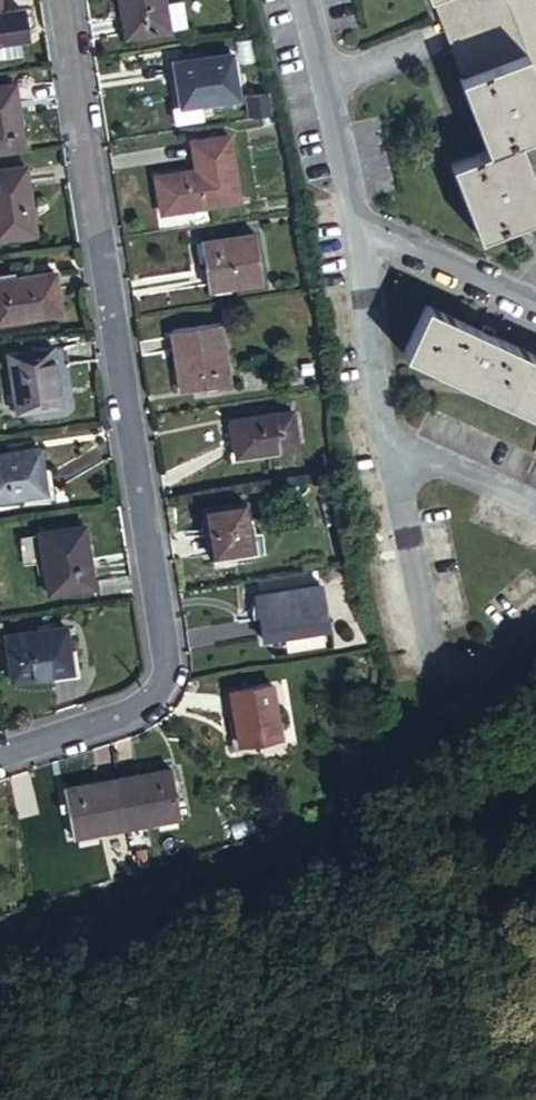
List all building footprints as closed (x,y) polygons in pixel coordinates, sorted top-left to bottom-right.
[(131,33),(188,23),(185,0),(126,0),(131,33)] [(476,75),(469,78),(498,151),(463,165),(492,238),(535,221),(535,155),(530,140),(535,138),(535,0),(446,0),(476,75)] [(1,44),(23,41),(19,11),(0,14),(0,34),(1,44)] [(217,60),(161,69),(167,113),(224,105),(217,60)] [(21,148),(13,84),(0,86),(0,151),(21,148)] [(251,120),(270,117),(267,97),(248,101),(251,120)] [(196,172),(153,179),(159,214),(238,202),(228,137),(192,143),(196,172)] [(0,175),(0,244),(32,239),(24,172),(0,175)] [(257,238),(202,246),(209,292),(264,284),(257,238)] [(19,326),(19,318),(55,314),(50,272),(12,277),(10,272),(0,274),(0,328),(19,326)] [(470,335),(418,310),(393,358),(535,428),(535,367),(483,342),(470,335)] [(174,394),(197,390),(208,389),(219,387),(210,327),(165,334),(174,394)] [(472,329),(470,335),(483,342),(487,336),(472,329)] [(9,395),(10,405),(11,413),(55,407),(49,364),(59,363),(58,348),(5,355),(9,395)] [(3,406),(10,405),(9,395),(2,396),(3,406)] [(226,423),(231,458),(256,455),(292,449),(286,413),(226,423)] [(36,493),(30,449),(0,453),(0,497),(36,493)] [(256,455),(231,458),(232,463),(256,460),(256,455)] [(236,504),(198,509),(205,553),(242,549),(236,504)] [(33,532),(42,593),(86,587),(77,527),(33,532)] [(315,591),(252,600),(257,642),(321,633),(315,591)] [(4,682),(63,673),(57,629),(0,638),(0,651),(4,682)] [(222,692),(225,720),(229,741),(229,743),(273,738),(265,685),(222,692)] [(229,741),(225,720),(219,721),(222,742),(229,741)] [(171,762),(118,773),(128,819),(181,810),(171,762)] [(128,819),(118,773),(67,783),(69,794),(71,804),(76,829),(128,819)] [(71,804),(69,794),(62,795),(63,801),(64,805),(71,804)]
